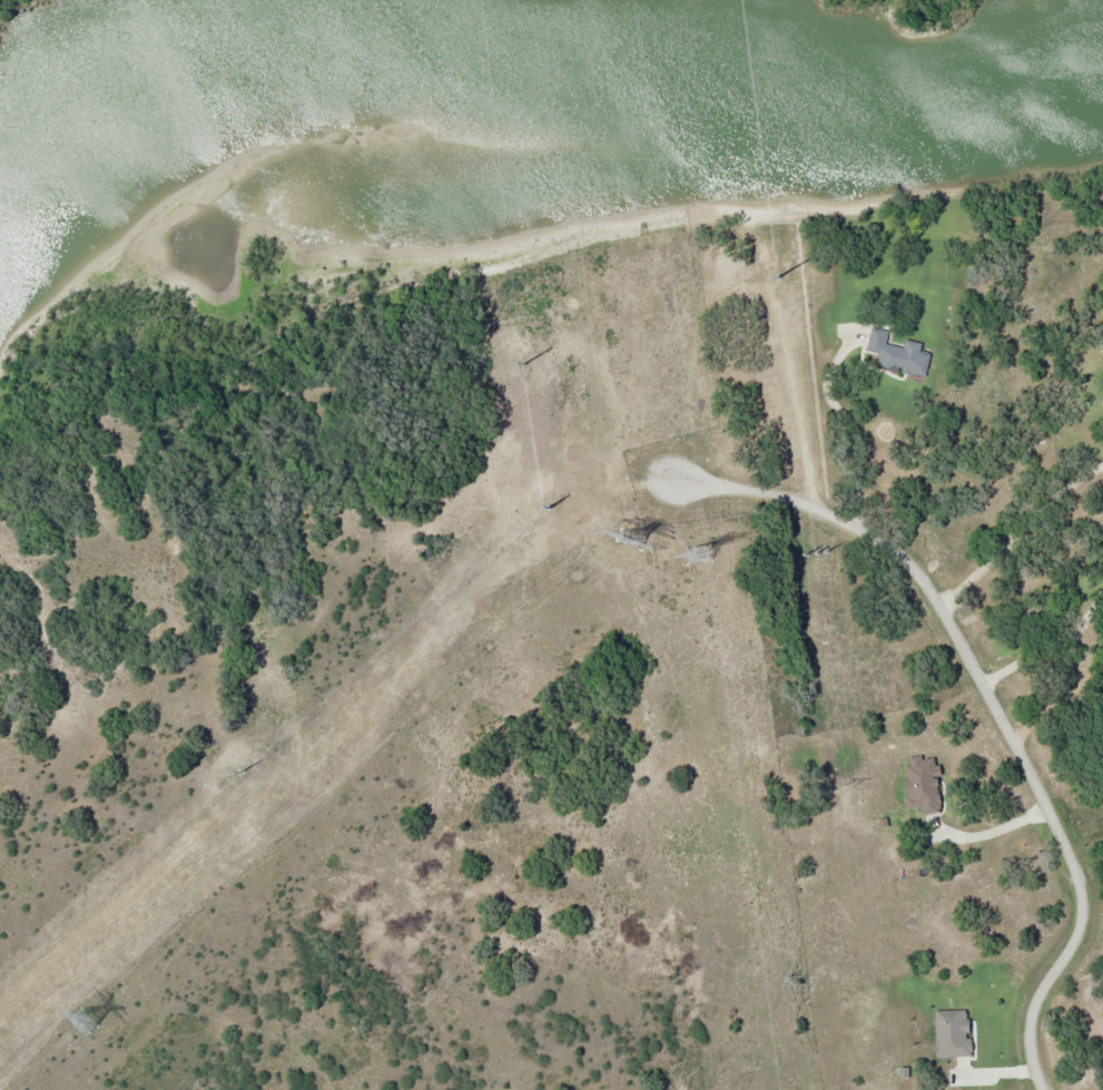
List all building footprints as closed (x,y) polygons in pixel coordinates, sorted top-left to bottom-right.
[(876,367),(925,377),(930,354),(919,352),(921,343),(904,340),(902,348),(886,344),(889,331),(870,328),(865,352),(878,355),(876,367)]
